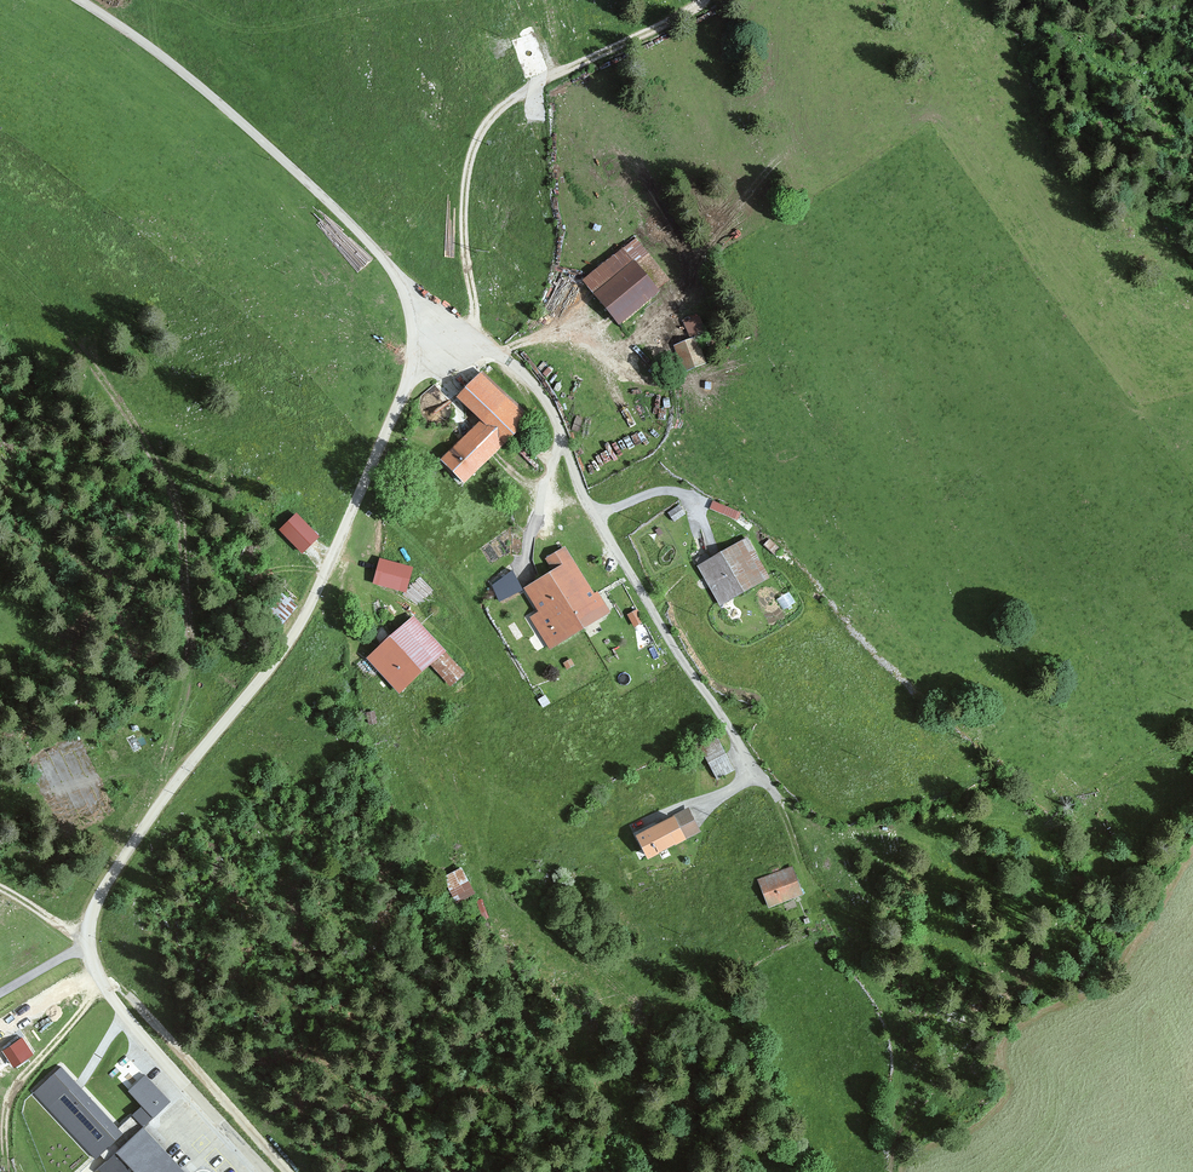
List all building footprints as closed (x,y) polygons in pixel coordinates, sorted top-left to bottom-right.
[(655,246),(639,227),(576,279),(593,299),(635,263),(655,246)] [(635,263),(593,299),(618,329),(661,293),(635,263)] [(692,336),(708,329),(701,313),(686,319),(692,336)] [(700,337),(676,347),(687,373),(711,364),(700,337)] [(531,420),(483,375),(458,400),(482,423),(506,446),(531,420)] [(482,423),(442,464),(466,488),(506,446),(482,423)] [(746,514),(716,500),(712,510),(741,524),(746,514)] [(299,520),(283,535),(302,554),(318,538),(299,520)] [(750,541),(696,568),(717,610),(771,583),(750,541)] [(538,614),(531,618),(551,651),(611,614),(569,546),(545,561),(554,575),(525,593),(538,614)] [(411,568),(378,559),(371,583),(405,592),(411,568)] [(500,599),(525,588),(516,569),(492,581),(500,599)] [(636,607),(625,615),(635,629),(646,621),(636,607)] [(415,617),(366,660),(396,695),(445,652),(415,617)] [(146,718),(132,728),(140,740),(148,735),(144,730),(151,725),(146,718)] [(722,734),(707,739),(720,774),(735,768),(722,734)] [(689,808),(636,836),(651,865),(704,837),(689,808)] [(797,867),(756,881),(765,908),(806,894),(797,867)] [(462,869),(443,880),(459,905),(478,894),(462,869)] [(21,1036),(4,1047),(15,1065),(33,1053),(21,1036)] [(60,1067),(31,1092),(92,1160),(120,1135),(60,1067)] [(173,1101),(144,1074),(128,1092),(141,1103),(131,1114),(148,1128),(173,1101)] [(93,1171),(94,1171),(185,1171),(141,1126),(93,1171)]
